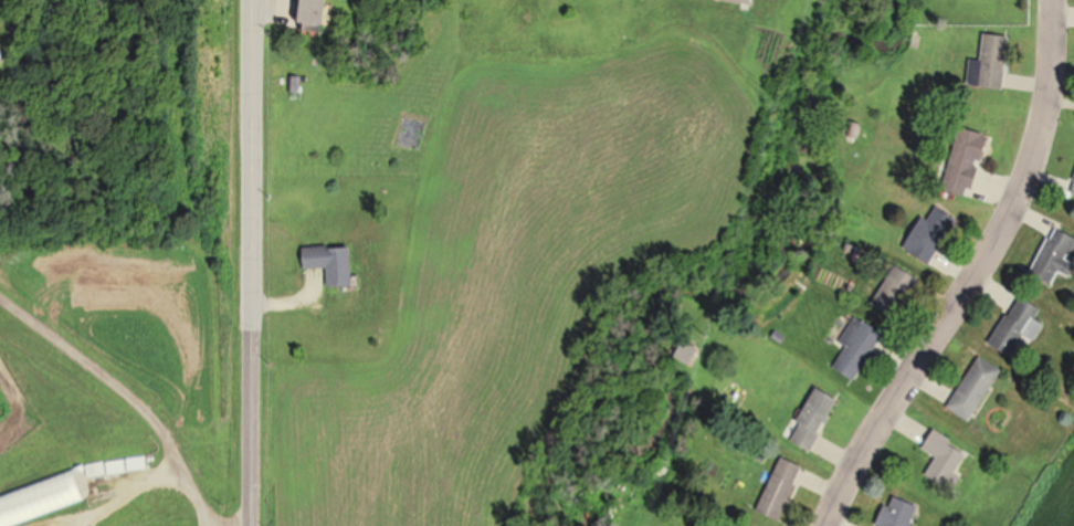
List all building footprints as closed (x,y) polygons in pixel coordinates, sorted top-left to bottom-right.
[(306,32),(328,34),(331,0),(308,0),(306,32)] [(971,86),(1007,90),(1013,38),(989,35),(985,62),(974,61),(971,86)] [(2,72),(13,52),(0,46),(0,71),(2,72)] [(992,136),(963,129),(948,193),(977,199),(992,136)] [(908,251),(936,266),(961,219),(940,208),(933,221),(926,218),(908,251)] [(1062,273),(1069,277),(1073,266),(1073,236),(1057,228),(1035,275),(1056,285),(1062,273)] [(353,246),(303,248),(304,269),(329,268),(329,288),(355,287),(353,246)] [(901,268),(876,303),(899,318),(923,283),(901,268)] [(1015,357),(1026,336),(1036,342),(1045,325),(1037,321),(1044,309),(1020,296),(994,346),(1015,357)] [(888,333),(864,320),(837,368),(861,381),(888,333)] [(974,422),(1005,370),(982,356),(951,409),(974,422)] [(794,441),(816,452),(842,399),(819,388),(794,441)] [(926,450),(940,457),(930,475),(951,486),(971,450),(936,431),(926,450)] [(127,458),(128,470),(147,467),(145,455),(127,458)] [(804,463),(781,456),(764,511),(787,518),(804,463)] [(123,471),(122,461),(83,465),(85,475),(123,471)] [(74,469),(0,494),(0,525),(13,525),(85,501),(74,469)] [(924,507),(896,495),(884,525),(917,525),(924,507)]
